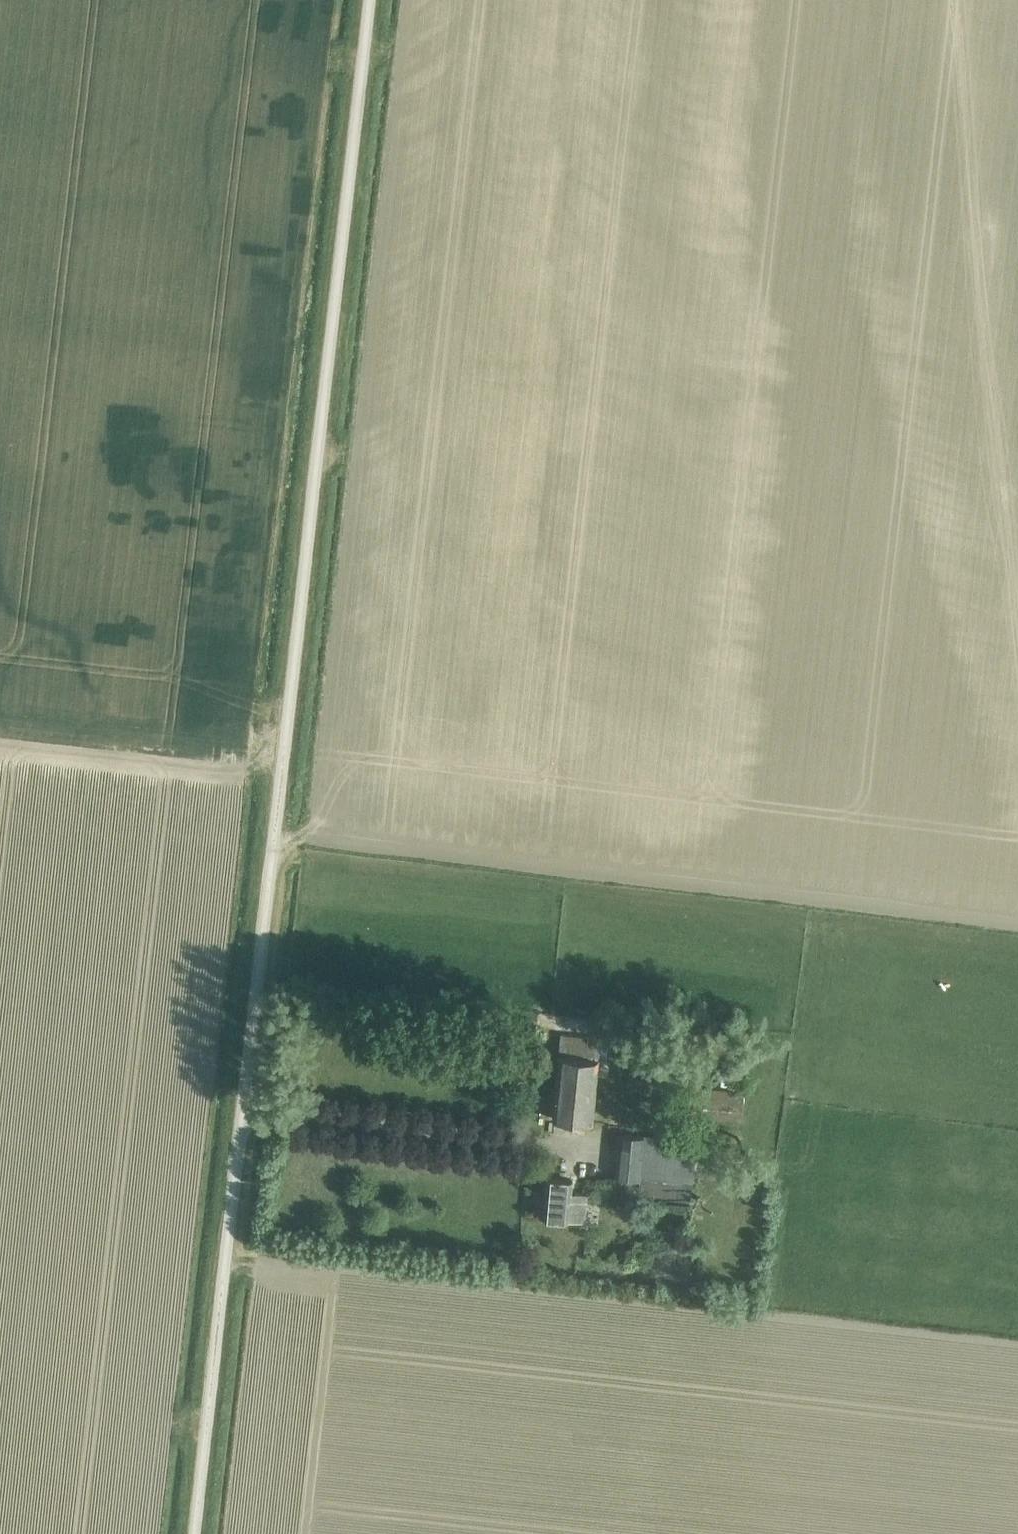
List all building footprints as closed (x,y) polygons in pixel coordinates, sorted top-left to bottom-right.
[(403,602),(394,609),(404,622),(413,615),(403,602)] [(553,1118),(593,1122),(601,1038),(561,1034),(553,1118)] [(691,1086),(688,1117),(742,1122),(744,1091),(691,1086)] [(620,1134),(614,1186),(636,1188),(635,1194),(655,1196),(656,1186),(694,1190),(699,1142),(620,1134)] [(543,1217),(583,1221),(586,1200),(571,1199),(572,1180),(547,1177),(543,1217)]
